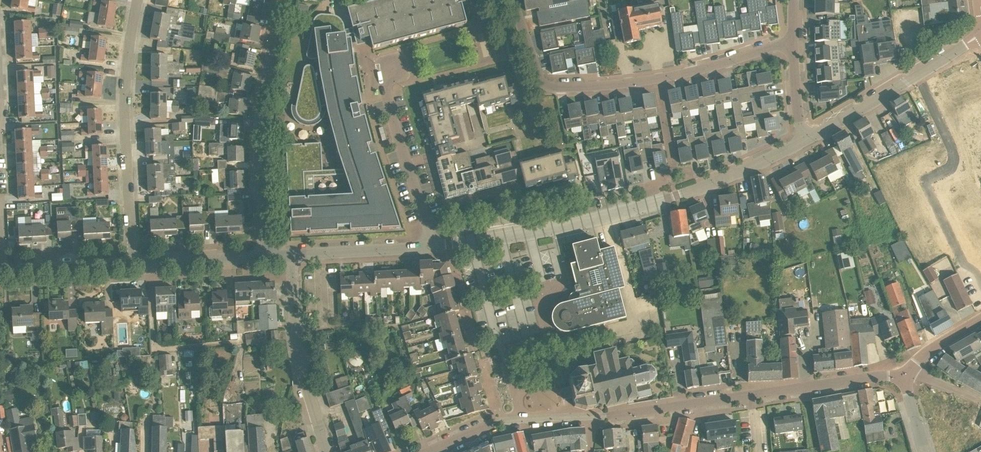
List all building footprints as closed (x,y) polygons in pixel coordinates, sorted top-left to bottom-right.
[(29,6),(30,0),(13,0),(12,9),(35,13),(36,7),(29,6)] [(100,14),(115,17),(117,4),(94,0),(93,5),(101,7),(100,14)] [(229,6),(228,13),(234,14),(237,0),(230,0),(229,6)] [(356,42),(357,42),(364,40),(370,38),(373,49),(467,24),(462,4),(469,3),(468,0),(382,0),(347,9),(352,28),(354,33),(356,42)] [(526,11),(539,9),(539,13),(550,11),(549,7),(565,3),(581,0),(523,0),(526,11)] [(741,16),(741,17),(742,21),(743,32),(757,30),(757,32),(761,31),(761,32),(762,32),(757,0),(747,0),(749,15),(741,16)] [(762,32),(761,25),(774,23),(774,25),(778,25),(779,25),(777,7),(768,8),(767,0),(757,0),(762,32)] [(923,6),(924,12),(926,25),(935,24),(937,27),(942,27),(942,23),(952,21),(952,22),(967,20),(965,0),(922,0),(923,6)] [(699,33),(693,33),(694,44),(700,43),(700,44),(700,45),(712,43),(712,45),(720,44),(719,39),(717,21),(708,22),(705,1),(695,3),(698,27),(698,28),(699,33)] [(62,5),(54,3),(53,15),(61,16),(62,5)] [(833,15),(833,3),(815,3),(815,15),(833,15)] [(898,60),(892,20),(868,24),(867,16),(864,16),(862,3),(854,4),(857,25),(856,25),(864,78),(875,76),(873,64),(898,60)] [(300,4),(297,14),(307,16),(309,7),(300,4)] [(663,11),(663,10),(663,9),(663,8),(662,8),(662,7),(661,7),(661,6),(660,6),(659,6),(658,6),(658,4),(638,8),(643,30),(662,26),(660,14),(661,14),(662,13),(663,12),(663,11)] [(725,6),(715,8),(717,21),(719,39),(733,37),(734,39),(739,39),(738,32),(743,32),(742,21),(736,21),(727,22),(725,6)] [(179,31),(186,32),(187,27),(181,26),(177,25),(180,10),(171,9),(168,8),(167,8),(166,15),(155,13),(153,26),(179,31)] [(643,30),(638,8),(619,12),(620,16),(612,18),(616,40),(621,39),(624,38),(625,42),(625,44),(639,41),(637,31),(643,30)] [(115,17),(100,14),(92,13),(89,13),(88,23),(90,23),(90,25),(113,29),(115,17)] [(675,13),(671,14),(676,51),(690,49),(690,51),(695,51),(694,44),(693,33),(684,34),(681,13),(675,13)] [(356,101),(354,94),(358,93),(358,94),(359,94),(356,78),(352,79),(350,68),(354,68),(352,52),(353,52),(354,51),(354,50),(354,49),(353,49),(353,48),(352,48),(351,39),(346,40),(345,35),(354,33),(352,28),(345,30),(344,26),(344,25),(344,24),(343,23),(343,22),(342,21),(342,20),(340,19),(339,18),(338,17),(337,17),(336,16),(334,16),(333,15),(328,15),(328,17),(325,17),(324,15),(323,14),(322,15),(321,15),(320,15),(319,15),(318,16),(317,16),(316,17),(316,18),(315,18),(314,19),(314,20),(314,21),(307,54),(307,55),(307,56),(307,57),(307,58),(308,58),(308,59),(309,59),(310,60),(311,60),(312,60),(318,59),(319,71),(314,72),(314,69),(313,69),(313,68),(313,67),(312,67),(311,66),(310,66),(309,66),(308,66),(307,66),(306,67),(305,67),(305,68),(304,68),(304,69),(304,70),(296,107),(296,111),(296,112),(298,116),(298,117),(301,120),(302,120),(306,122),(307,122),(310,122),(312,122),(315,121),(316,120),(319,117),(320,116),(321,113),(321,112),(321,108),(321,107),(326,106),(328,114),(338,154),(343,170),(323,171),(321,143),(305,144),(305,146),(302,146),(302,144),(286,145),(290,214),(291,214),(292,219),(290,220),(291,234),(307,233),(307,232),(309,231),(310,233),(379,230),(378,228),(381,228),(381,230),(400,229),(386,187),(381,188),(380,183),(384,181),(375,155),(371,156),(367,145),(372,144),(365,117),(360,118),(357,107),(359,107),(359,106),(357,106),(356,101)] [(260,18),(250,16),(248,16),(246,22),(259,25),(260,18)] [(84,23),(71,21),(69,28),(80,29),(83,30),(84,23)] [(31,22),(15,23),(15,35),(31,34),(31,22)] [(815,42),(840,42),(840,22),(828,22),(828,27),(815,27),(815,42)] [(571,25),(541,31),(544,46),(543,46),(544,52),(559,49),(557,38),(577,34),(575,24),(571,25)] [(260,29),(244,26),(237,25),(235,39),(258,43),(260,29)] [(186,32),(179,31),(153,26),(150,39),(158,40),(157,47),(167,48),(168,42),(166,41),(167,34),(185,38),(186,32)] [(587,50),(576,52),(577,58),(578,66),(584,65),(584,64),(599,61),(592,26),(582,27),(587,50)] [(60,34),(79,37),(80,29),(69,28),(61,27),(60,34)] [(206,39),(214,41),(215,33),(207,32),(207,36),(206,39)] [(216,33),(215,33),(214,41),(223,42),(229,43),(231,35),(216,33)] [(596,44),(606,42),(604,33),(594,34),(596,44)] [(31,34),(15,35),(16,48),(32,47),(31,34)] [(91,42),(91,49),(105,51),(107,39),(84,36),(83,41),(91,42)] [(838,42),(827,42),(827,48),(815,48),(816,63),(839,62),(838,42)] [(249,47),(238,45),(230,44),(229,50),(237,52),(236,55),(232,54),(230,65),(253,69),(255,55),(248,53),(249,47)] [(32,47),(16,48),(17,60),(40,59),(40,54),(32,54),(32,47)] [(152,68),(180,68),(180,64),(180,63),(168,63),(168,56),(171,56),(171,48),(157,48),(157,55),(152,55),(152,68)] [(575,48),(550,53),(553,68),(552,68),(553,74),(568,71),(568,74),(574,73),(573,68),(568,69),(566,60),(577,58),(576,52),(575,48)] [(105,51),(91,49),(90,56),(82,55),(81,60),(104,63),(105,51)] [(843,62),(828,63),(828,68),(816,69),(817,83),(822,83),(841,81),(840,68),(844,68),(843,62)] [(251,77),(235,74),(235,75),(231,74),(232,69),(221,67),(203,64),(201,72),(217,74),(217,78),(234,81),(232,90),(249,92),(251,77)] [(167,74),(180,74),(180,68),(152,68),(152,81),(167,81),(167,74)] [(41,71),(17,72),(18,84),(34,83),(33,77),(40,76),(41,76),(41,71)] [(739,97),(766,92),(764,86),(772,84),(770,74),(757,76),(756,71),(747,73),(749,88),(738,90),(739,97)] [(103,74),(80,72),(80,77),(88,78),(87,85),(102,87),(103,74)] [(453,150),(451,140),(453,139),(459,138),(456,127),(457,127),(457,126),(456,127),(453,116),(451,117),(449,109),(466,105),(477,102),(479,108),(484,107),(484,109),(506,103),(505,101),(510,100),(511,105),(522,102),(522,105),(523,104),(517,83),(517,84),(507,86),(504,74),(503,74),(500,75),(478,82),(477,78),(476,78),(477,79),(462,83),(461,82),(461,83),(423,93),(422,93),(426,107),(422,108),(425,118),(423,119),(427,118),(429,123),(426,123),(432,145),(434,144),(435,149),(436,155),(437,159),(455,155),(453,150)] [(739,97),(738,90),(738,89),(737,89),(737,90),(731,91),(729,80),(718,82),(720,93),(725,119),(726,119),(723,104),(732,102),(735,117),(742,116),(740,104),(739,97)] [(828,100),(839,99),(838,88),(842,88),(841,81),(822,83),(822,89),(819,89),(820,94),(818,94),(819,103),(828,102),(828,100)] [(34,83),(18,84),(18,95),(34,95),(34,83)] [(718,120),(725,119),(720,93),(714,94),(712,83),(701,84),(704,97),(708,122),(709,122),(706,107),(715,105),(718,120)] [(87,85),(86,92),(78,92),(78,97),(101,99),(102,87),(87,85)] [(701,123),(708,122),(704,97),(698,98),(696,87),(685,89),(687,100),(691,125),(692,125),(690,111),(699,109),(701,123)] [(247,102),(232,100),(233,95),(199,90),(198,100),(230,104),(229,115),(245,116),(247,102)] [(684,126),(691,125),(687,100),(681,101),(679,90),(668,92),(672,114),(682,113),(684,126)] [(774,97),(767,99),(766,92),(739,97),(740,104),(752,102),(753,112),(754,116),(748,117),(743,118),(743,120),(770,115),(769,109),(776,108),(774,97)] [(151,106),(179,107),(179,101),(167,101),(167,94),(151,94),(151,106)] [(19,107),(35,106),(34,95),(18,95),(19,107)] [(647,119),(657,117),(653,95),(643,96),(645,107),(638,109),(642,134),(650,132),(647,119)] [(902,96),(890,104),(894,111),(892,112),(896,118),(900,124),(907,120),(909,124),(916,120),(902,96)] [(635,135),(642,134),(638,109),(631,110),(629,99),(619,101),(621,112),(623,123),(624,123),(633,121),(635,135)] [(607,126),(606,126),(604,111),(597,112),(595,101),(585,103),(586,110),(589,126),(590,125),(599,124),(601,138),(609,137),(607,126)] [(624,123),(623,123),(621,112),(615,113),(613,102),(602,104),(604,111),(606,126),(607,126),(616,124),(618,135),(618,138),(626,137),(624,123)] [(73,105),(60,104),(60,113),(73,113),(73,105)] [(567,130),(571,129),(572,133),(573,134),(581,132),(583,131),(584,141),(592,140),(590,125),(589,126),(586,110),(580,111),(579,104),(568,106),(570,119),(565,120),(564,120),(567,130)] [(19,107),(19,118),(43,117),(43,112),(43,106),(35,106),(19,107)] [(167,113),(179,113),(179,112),(179,107),(151,106),(151,120),(167,120),(167,113)] [(102,122),(101,110),(80,111),(80,116),(88,116),(89,123),(102,122)] [(945,118),(950,129),(969,121),(964,110),(945,118)] [(767,132),(780,130),(778,119),(771,120),(770,115),(743,120),(744,126),(756,124),(758,138),(768,137),(767,132)] [(195,126),(210,127),(210,117),(196,116),(195,122),(195,126)] [(746,141),(747,141),(744,126),(743,120),(743,118),(742,116),(735,117),(737,129),(728,131),(726,119),(725,119),(729,143),(731,154),(742,152),(740,142),(746,140),(746,141)] [(853,125),(862,140),(869,152),(876,148),(869,136),(874,133),(865,118),(853,125)] [(723,144),(729,143),(725,119),(718,120),(720,132),(711,134),(709,122),(708,122),(712,147),(714,157),(725,155),(723,144)] [(81,130),(82,136),(102,135),(102,122),(89,123),(89,130),(81,130)] [(706,148),(712,147),(708,122),(701,123),(703,137),(694,138),(692,125),(691,125),(696,150),(698,161),(708,159),(706,148)] [(173,132),(186,131),(186,123),(182,123),(172,124),(173,132)] [(221,125),(220,143),(229,143),(229,139),(243,140),(244,126),(229,126),(221,125)] [(690,151),(696,150),(691,125),(684,126),(687,140),(677,142),(681,164),(692,162),(690,151)] [(39,129),(15,131),(16,142),(32,141),(31,135),(39,134),(39,129)] [(174,135),(161,136),(161,129),(145,130),(146,143),(174,142),(174,135)] [(851,147),(853,146),(844,131),(832,138),(837,146),(833,149),(837,158),(844,154),(854,173),(852,174),(857,183),(865,179),(861,171),(863,170),(851,147)] [(74,132),(61,132),(62,141),(74,141),(74,132)] [(655,169),(666,167),(662,144),(652,146),(650,132),(642,134),(647,159),(653,157),(655,169)] [(887,132),(881,135),(888,149),(894,146),(887,132)] [(648,163),(647,159),(642,134),(635,135),(638,148),(624,151),(625,161),(629,160),(632,173),(642,171),(641,164),(647,163),(648,163)] [(32,141),(16,142),(17,154),(32,153),(32,141)] [(174,142),(146,143),(147,156),(153,156),(153,161),(171,160),(171,155),(162,155),(162,149),(174,148),(174,142)] [(75,143),(62,144),(62,153),(75,152),(75,143)] [(243,148),(229,148),(229,149),(224,149),(224,144),(209,144),(209,156),(229,155),(229,163),(243,162),(243,148)] [(106,146),(86,147),(86,153),(87,159),(94,159),(107,158),(106,146)] [(493,167),(497,185),(499,185),(518,180),(517,178),(522,176),(518,161),(516,151),(510,153),(509,148),(494,153),(495,157),(490,158),(493,167)] [(831,183),(844,176),(840,163),(837,158),(833,149),(822,154),(824,159),(820,161),(828,176),(831,183)] [(574,159),(564,162),(561,150),(560,150),(560,151),(520,162),(519,162),(519,161),(518,161),(522,176),(526,189),(537,186),(536,184),(541,183),(541,185),(552,182),(552,183),(553,182),(552,182),(563,179),(562,177),(567,176),(568,181),(579,178),(579,180),(580,180),(574,159)] [(437,160),(447,198),(468,193),(468,194),(470,194),(471,194),(472,194),(474,193),(475,193),(475,192),(476,192),(476,191),(478,190),(473,172),(468,152),(456,155),(455,155),(437,159),(437,160)] [(32,153),(17,154),(17,165),(33,164),(32,153)] [(617,153),(595,157),(597,168),(602,192),(608,190),(609,191),(624,188),(617,153)] [(497,185),(493,167),(490,158),(490,156),(476,160),(478,170),(473,172),(478,190),(497,185)] [(94,171),(107,170),(107,158),(94,159),(94,171)] [(802,164),(809,179),(815,176),(818,181),(828,176),(820,161),(815,163),(813,159),(802,164)] [(175,160),(171,160),(153,161),(154,166),(147,166),(148,179),(176,178),(175,160)] [(227,169),(227,161),(218,161),(218,170),(227,169)] [(33,164),(17,165),(18,176),(33,176),(33,164)] [(802,164),(791,170),(793,174),(789,177),(797,192),(807,187),(804,181),(809,179),(802,164)] [(224,190),(228,190),(240,189),(244,189),(244,172),(230,173),(227,174),(227,169),(218,170),(219,182),(224,182),(224,190)] [(95,183),(108,183),(107,170),(94,171),(95,183)] [(764,175),(751,178),(756,203),(747,204),(750,218),(758,217),(759,222),(771,219),(770,206),(764,175)] [(789,177),(784,179),(782,175),(771,180),(783,204),(789,201),(790,203),(799,198),(797,192),(789,177)] [(33,176),(18,176),(18,188),(34,187),(33,176)] [(176,178),(148,179),(149,192),(155,192),(155,197),(161,197),(170,196),(170,191),(164,191),(164,184),(176,183),(176,178)] [(108,183),(95,183),(95,190),(88,190),(88,196),(109,195),(108,183)] [(18,188),(19,199),(43,198),(43,193),(34,193),(34,187),(18,188)] [(900,200),(904,209),(920,201),(915,189),(903,194),(900,188),(887,194),(883,196),(886,202),(888,206),(900,200)] [(881,191),(874,194),(880,205),(886,202),(883,196),(881,191)] [(64,199),(63,193),(58,194),(52,194),(53,202),(64,201),(64,199)] [(738,217),(736,196),(719,198),(721,213),(715,214),(714,209),(716,227),(731,225),(730,218),(738,217)] [(702,204),(689,209),(695,223),(688,226),(691,245),(699,242),(695,233),(703,229),(701,222),(708,219),(702,204)] [(208,212),(202,212),(203,215),(190,216),(189,208),(182,208),(183,229),(190,229),(190,232),(204,231),(203,225),(209,225),(208,212)] [(685,211),(670,213),(674,238),(684,236),(686,251),(691,250),(689,239),(688,229),(685,211)] [(229,233),(228,217),(215,218),(215,212),(209,212),(208,212),(209,225),(215,224),(216,234),(227,233),(227,234),(228,234),(228,233),(229,233)] [(772,214),(775,232),(783,231),(780,212),(772,214)] [(77,219),(71,219),(70,216),(57,216),(58,239),(72,238),(71,232),(78,231),(77,219)] [(183,216),(177,217),(177,220),(164,220),(164,236),(178,236),(177,229),(183,229),(183,216)] [(32,243),(31,217),(25,218),(26,224),(26,228),(19,228),(19,229),(15,229),(16,236),(19,236),(19,244),(31,243),(31,244),(31,243),(32,243)] [(45,224),(45,226),(32,227),(31,217),(32,243),(46,243),(46,236),(52,236),(51,224),(45,224)] [(242,217),(228,217),(229,233),(243,232),(242,217)] [(77,219),(78,231),(84,231),(84,241),(95,240),(95,241),(96,241),(96,240),(98,240),(97,224),(83,225),(83,219),(77,219)] [(164,220),(150,221),(151,237),(162,237),(163,237),(163,236),(164,236),(164,220)] [(111,239),(110,223),(97,224),(98,240),(111,239)] [(646,227),(620,234),(623,243),(624,250),(644,244),(650,243),(646,227)] [(833,237),(842,236),(841,229),(832,230),(833,237)] [(842,236),(833,237),(835,247),(843,246),(842,236)] [(925,254),(914,259),(922,271),(936,263),(931,254),(943,249),(937,237),(921,245),(925,254)] [(717,255),(717,254),(715,239),(709,240),(707,240),(709,255),(709,256),(717,255)] [(568,333),(569,333),(626,318),(618,290),(624,288),(613,245),(599,249),(596,240),(572,246),(577,264),(571,265),(577,287),(574,288),(575,293),(573,293),(572,294),(571,295),(570,295),(570,296),(569,297),(569,298),(569,299),(569,300),(569,301),(569,302),(570,302),(562,304),(561,305),(560,305),(558,306),(557,307),(556,308),(555,309),(554,311),(553,312),(553,313),(552,314),(552,315),(552,316),(552,317),(552,318),(552,319),(552,320),(552,322),(552,323),(553,324),(553,325),(553,326),(555,327),(555,328),(557,330),(559,331),(560,332),(562,333),(563,333),(564,333),(566,333),(568,333)] [(970,246),(976,258),(980,255),(980,240),(970,246)] [(891,247),(898,260),(910,254),(903,241),(891,247)] [(644,244),(646,250),(638,252),(646,281),(659,278),(650,243),(644,244)] [(751,243),(749,251),(757,253),(759,245),(751,243)] [(844,254),(837,255),(840,270),(847,269),(847,267),(855,266),(852,254),(844,256),(844,254)] [(951,263),(947,256),(936,263),(941,270),(951,263)] [(737,257),(720,258),(722,269),(738,268),(737,257)] [(431,286),(433,294),(453,289),(455,288),(450,269),(446,270),(445,265),(440,265),(439,262),(420,263),(422,291),(422,286),(431,286)] [(420,263),(419,263),(420,271),(413,271),(413,268),(408,268),(410,288),(416,288),(416,292),(422,291),(420,263)] [(666,263),(657,265),(660,279),(670,277),(666,263)] [(931,283),(938,279),(931,266),(929,267),(923,271),(931,283)] [(410,288),(408,268),(404,268),(405,271),(397,272),(399,293),(404,292),(404,288),(410,288)] [(397,272),(390,272),(390,269),(385,270),(387,289),(393,289),(393,293),(399,293),(397,272)] [(385,270),(382,270),(382,273),(374,273),(374,276),(375,276),(376,297),(376,294),(381,294),(381,290),(387,289),(385,270)] [(363,274),(359,274),(359,277),(352,278),(353,298),(359,298),(359,294),(364,293),(363,274)] [(375,276),(374,276),(367,277),(367,274),(363,274),(364,293),(371,293),(371,297),(376,297),(375,276)] [(972,305),(957,274),(943,280),(959,312),(972,305)] [(353,298),(352,278),(345,278),(345,275),(340,275),(341,294),(348,294),(348,298),(353,298)] [(714,287),(713,277),(706,278),(707,288),(714,287)] [(255,331),(261,330),(277,329),(275,306),(274,300),(275,300),(274,283),(251,284),(252,306),(253,306),(253,301),(261,300),(261,307),(260,307),(261,321),(254,322),(255,331)] [(898,283),(885,288),(907,351),(921,346),(898,283)] [(252,306),(251,284),(235,285),(236,306),(252,306)] [(177,326),(176,288),(175,289),(156,290),(156,289),(156,290),(157,314),(168,313),(169,326),(177,326)] [(439,298),(441,304),(459,299),(458,295),(457,295),(455,296),(453,289),(433,294),(433,295),(434,294),(436,299),(439,298)] [(142,302),(141,290),(121,291),(122,312),(140,311),(140,316),(150,315),(148,299),(147,299),(148,302),(142,302)] [(872,290),(864,292),(868,306),(875,304),(872,290)] [(935,336),(953,326),(933,291),(918,299),(930,326),(929,327),(935,336)] [(233,303),(227,304),(226,292),(217,292),(218,293),(212,293),(213,306),(211,307),(209,309),(209,317),(212,320),(223,319),(223,317),(234,317),(233,303)] [(200,311),(199,294),(194,295),(193,293),(184,294),(185,301),(178,302),(179,306),(179,319),(200,318),(200,311)] [(721,293),(700,296),(706,346),(705,347),(705,348),(698,349),(701,374),(702,387),(719,384),(717,367),(716,363),(708,364),(706,353),(717,352),(716,347),(727,346),(721,293)] [(799,311),(798,298),(778,300),(779,310),(778,310),(781,336),(794,335),(794,328),(809,326),(807,310),(799,311)] [(459,303),(460,303),(459,299),(441,304),(442,310),(438,311),(440,316),(454,312),(459,311),(457,304),(459,303)] [(77,311),(69,311),(68,303),(62,303),(62,300),(49,301),(50,320),(62,320),(69,319),(69,326),(69,331),(78,331),(77,311)] [(113,310),(105,310),(104,303),(85,304),(86,323),(102,322),(102,336),(114,335),(113,327),(113,310)] [(41,313),(33,314),(32,306),(21,307),(21,309),(12,310),(14,327),(27,326),(27,333),(42,332),(41,313)] [(846,310),(824,313),(827,349),(833,349),(850,346),(846,310)] [(459,318),(458,318),(456,319),(454,312),(440,316),(435,317),(437,322),(440,321),(442,327),(460,322),(459,318)] [(870,320),(871,323),(874,335),(875,335),(874,332),(881,330),(885,341),(898,336),(892,320),(884,323),(882,316),(870,320)] [(876,343),(874,335),(871,323),(863,324),(863,319),(850,320),(850,328),(851,328),(852,335),(854,367),(868,365),(867,364),(866,350),(866,349),(865,344),(876,343)] [(254,321),(244,322),(244,320),(241,321),(237,321),(238,334),(244,334),(244,333),(255,332),(255,331),(254,322),(254,321)] [(747,332),(762,331),(761,321),(746,321),(747,332)] [(461,326),(460,322),(442,327),(443,333),(440,334),(441,339),(460,334),(458,327),(461,326)] [(265,331),(245,334),(247,347),(267,344),(265,331)] [(762,341),(762,331),(746,332),(748,382),(782,381),(781,365),(763,366),(762,341)] [(698,349),(697,349),(696,343),(694,343),(692,332),(666,336),(668,347),(682,345),(685,362),(686,371),(685,372),(687,389),(698,387),(697,375),(701,374),(698,349)] [(465,340),(464,340),(462,341),(460,334),(441,339),(442,344),(446,343),(448,349),(466,344),(465,340)] [(977,337),(976,335),(964,342),(975,361),(977,359),(980,366),(980,343),(977,337)] [(174,337),(174,336),(168,338),(171,345),(177,343),(177,337),(174,337)] [(794,338),(781,339),(783,380),(798,379),(796,359),(794,338)] [(964,342),(952,348),(960,362),(962,361),(964,364),(966,364),(967,365),(975,361),(964,342)] [(467,348),(466,344),(448,349),(450,355),(446,356),(447,361),(452,360),(466,356),(464,349),(467,348)] [(851,347),(850,347),(850,346),(833,349),(834,370),(853,368),(851,347)] [(65,349),(65,357),(78,357),(77,349),(65,349)] [(656,377),(657,376),(657,375),(656,375),(655,371),(656,370),(656,369),(654,370),(651,367),(652,366),(651,366),(650,367),(645,366),(645,365),(644,366),(644,367),(631,370),(631,368),(632,368),(633,367),(634,366),(634,365),(635,364),(634,363),(634,362),(634,361),(633,361),(633,360),(632,360),(631,360),(630,359),(629,360),(629,359),(619,361),(620,361),(620,360),(621,359),(622,358),(622,357),(622,356),(621,355),(621,354),(620,353),(619,353),(618,353),(617,353),(616,353),(615,349),(614,350),(593,355),(594,357),(589,359),(591,368),(585,369),(586,369),(577,371),(568,379),(570,388),(564,389),(566,400),(573,398),(575,407),(586,410),(595,408),(605,406),(605,408),(628,403),(627,400),(633,399),(636,398),(638,399),(639,398),(651,395),(649,383),(654,381),(654,382),(655,381),(654,380),(656,377)] [(818,350),(819,357),(813,357),(814,372),(834,370),(833,349),(827,349),(818,350)] [(356,351),(355,351),(354,352),(353,352),(352,353),(351,354),(350,355),(349,356),(349,358),(349,360),(349,362),(350,364),(351,365),(353,366),(354,366),(355,367),(357,367),(358,367),(360,366),(361,365),(362,365),(363,364),(363,363),(364,361),(364,360),(364,359),(364,357),(364,356),(363,355),(363,354),(362,353),(361,353),(360,352),(359,352),(357,351),(356,351)] [(457,364),(459,370),(477,365),(476,361),(475,361),(473,361),(471,355),(471,354),(466,356),(452,360),(453,365),(457,364)] [(969,367),(967,370),(946,354),(938,366),(951,375),(951,376),(959,381),(980,393),(980,374),(969,367)] [(160,356),(162,376),(173,375),(172,355),(160,356)] [(88,361),(75,363),(76,371),(89,369),(88,361)] [(477,369),(478,369),(477,365),(459,370),(460,376),(457,377),(458,381),(474,377),(475,378),(477,377),(477,376),(475,369),(477,369)] [(335,380),(339,390),(349,387),(347,381),(349,380),(348,376),(335,380)] [(479,384),(478,384),(476,384),(475,378),(474,377),(458,381),(455,382),(456,388),(460,387),(461,392),(480,387),(479,384)] [(124,381),(112,382),(113,390),(125,388),(124,381)] [(399,385),(402,390),(400,391),(402,396),(413,391),(409,381),(399,385)] [(339,390),(326,394),(330,408),(356,400),(351,386),(349,387),(339,390)] [(461,405),(480,399),(478,392),(481,392),(481,391),(480,387),(461,392),(463,398),(459,399),(461,405)] [(863,422),(865,435),(883,431),(875,389),(872,390),(872,389),(858,392),(863,422)] [(15,400),(13,390),(4,392),(6,405),(13,403),(13,401),(15,400)] [(123,391),(114,392),(115,401),(124,400),(123,391)] [(858,392),(841,395),(846,425),(847,425),(863,422),(858,392)] [(841,395),(812,400),(821,451),(830,451),(839,450),(837,441),(849,439),(847,425),(846,425),(841,395)] [(399,399),(413,427),(419,424),(413,412),(407,400),(405,396),(399,399)] [(399,399),(398,400),(399,402),(392,406),(394,411),(388,413),(390,417),(390,418),(396,429),(410,423),(412,428),(413,427),(399,399)] [(468,415),(486,410),(485,406),(485,405),(485,406),(482,406),(480,399),(461,405),(462,410),(466,409),(468,415)] [(431,408),(426,411),(434,428),(438,426),(436,423),(443,420),(442,418),(439,411),(436,404),(435,402),(429,404),(431,408)] [(804,413),(803,402),(796,403),(798,416),(774,419),(776,434),(802,431),(802,428),(806,427),(804,413)] [(20,428),(16,408),(11,410),(6,411),(10,430),(14,451),(29,451),(27,441),(37,439),(34,426),(20,428)] [(63,408),(51,409),(52,416),(55,416),(59,449),(71,447),(72,451),(79,451),(78,438),(75,439),(74,431),(64,432),(63,422),(64,422),(63,408)] [(388,426),(389,428),(381,409),(372,413),(377,425),(365,430),(369,444),(373,442),(377,451),(389,451),(390,451),(381,429),(388,426)] [(429,427),(430,430),(434,428),(426,411),(420,414),(418,410),(413,412),(419,424),(422,430),(429,427)] [(86,414),(78,415),(79,420),(79,426),(79,427),(87,426),(86,414)] [(263,414),(247,416),(248,429),(249,429),(250,451),(266,451),(264,429),(263,414)] [(734,421),(733,414),(707,418),(708,425),(707,425),(706,427),(707,435),(708,442),(714,441),(715,443),(717,443),(718,450),(732,447),(733,442),(737,442),(734,421)] [(165,417),(153,417),(152,451),(166,451),(167,429),(165,428),(165,417)] [(165,428),(167,429),(173,429),(173,418),(165,417),(165,428)] [(289,429),(291,419),(285,418),(281,440),(283,451),(292,451),(290,447),(294,446),(291,437),(288,435),(289,429)] [(690,438),(695,421),(680,418),(671,451),(697,451),(699,438),(690,438)] [(349,444),(351,451),(348,451),(371,451),(369,444),(365,430),(362,420),(353,423),(359,441),(349,444)] [(132,430),(133,423),(119,422),(119,430),(122,430),(121,451),(137,451),(134,431),(132,430)] [(341,451),(348,451),(351,451),(349,444),(348,441),(348,440),(343,422),(334,425),(338,439),(338,444),(341,451)] [(226,451),(244,451),(243,430),(235,431),(235,425),(224,426),(225,438),(226,451)] [(198,427),(198,440),(214,439),(215,451),(224,451),(223,438),(225,438),(224,426),(198,427)] [(642,427),(643,444),(644,444),(645,451),(651,451),(651,448),(659,447),(656,426),(642,427)] [(585,428),(569,429),(552,433),(556,451),(576,451),(585,451),(586,443),(585,428)] [(626,438),(625,430),(621,431),(620,430),(603,431),(605,449),(614,449),(614,451),(626,451),(625,448),(629,447),(628,438),(626,438)] [(100,437),(100,431),(86,431),(87,438),(85,438),(85,450),(91,450),(91,451),(104,451),(101,437),(100,437)] [(883,431),(865,435),(867,443),(885,440),(883,431)] [(306,432),(293,436),(298,451),(312,451),(306,432)] [(511,435),(515,451),(534,451),(530,437),(524,438),(523,432),(511,435)] [(530,437),(534,451),(556,451),(552,433),(532,436),(530,437)] [(493,439),(493,441),(496,451),(515,451),(511,435),(499,438),(493,439)] [(976,435),(965,441),(969,450),(980,444),(976,435)] [(492,441),(488,443),(480,446),(468,451),(466,451),(494,451),(492,441)]
